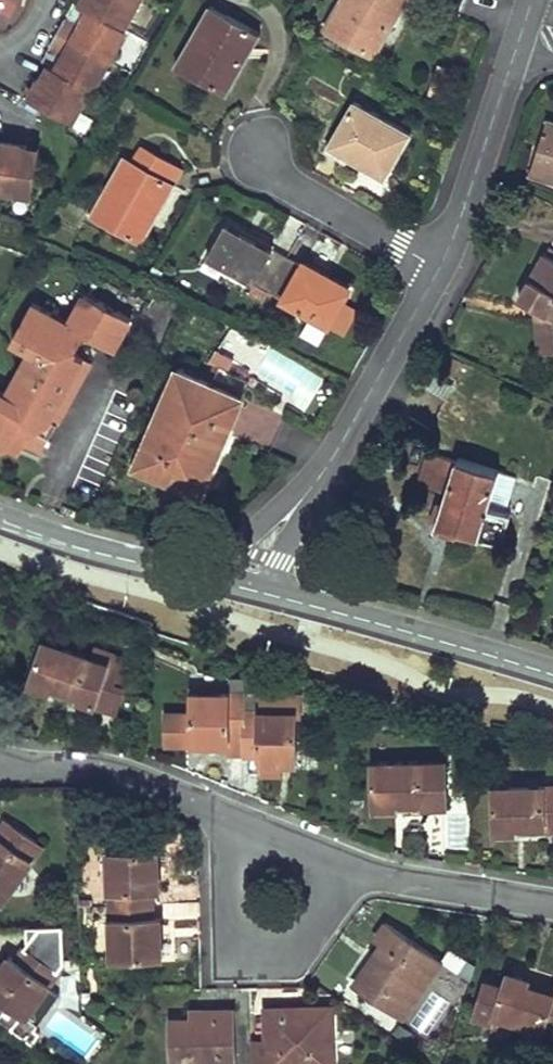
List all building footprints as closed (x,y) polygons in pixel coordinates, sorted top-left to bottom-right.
[(76,4),(85,9),(77,25),(61,16),(45,48),(60,56),(52,70),(45,66),(35,85),(31,83),(23,98),(70,123),(87,91),(91,93),(124,30),(121,28),(135,0),(78,0),(76,4)] [(408,0),(342,0),(326,28),(365,53),(380,28),(389,33),(408,0)] [(251,28),(212,6),(180,64),(229,92),(245,60),(237,55),(251,28)] [(261,34),(251,28),(237,55),(245,60),(261,34)] [(389,33),(380,28),(365,53),(375,58),(389,33)] [(389,173),(410,134),(356,103),(329,148),(348,160),(353,151),(389,173)] [(547,120),(529,175),(552,182),(552,122),(547,120)] [(34,198),(41,158),(26,156),(28,146),(0,140),(0,192),(34,198)] [(42,149),(28,146),(26,156),(41,158),(42,149)] [(126,157),(93,214),(135,238),(147,214),(157,218),(184,171),(143,146),(134,161),(126,157)] [(385,180),(389,173),(353,151),(348,160),(385,180)] [(157,218),(147,214),(135,238),(143,243),(157,218)] [(289,256),(228,222),(209,257),(269,292),(289,256)] [(546,253),(520,298),(536,308),(544,314),(546,351),(552,351),(552,257),(546,253)] [(351,291),(289,256),(269,292),(331,326),(351,291)] [(89,291),(71,322),(67,330),(50,321),(55,313),(34,301),(14,337),(34,348),(51,358),(45,369),(39,367),(30,369),(26,374),(26,383),(32,392),(26,403),(9,393),(0,388),(0,428),(13,435),(14,445),(24,451),(27,444),(42,453),(93,361),(77,353),(89,332),(104,341),(107,335),(120,342),(134,316),(89,291)] [(536,308),(539,352),(546,351),(544,314),(536,308)] [(71,322),(55,313),(50,321),(67,330),(71,322)] [(120,342),(107,335),(104,341),(117,348),(120,342)] [(51,358),(34,348),(9,393),(26,403),(32,392),(26,383),(26,374),(30,369),(39,367),(45,369),(51,358)] [(217,357),(200,349),(195,361),(213,369),(217,357)] [(228,371),(222,369),(215,385),(220,388),(228,371)] [(215,385),(179,370),(137,466),(176,484),(220,388),(215,385)] [(249,379),(228,371),(220,388),(242,396),(249,379)] [(242,396),(220,388),(176,484),(203,494),(220,456),(214,454),(219,440),(225,443),(245,398),(242,396)] [(0,428),(0,437),(1,438),(2,439),(5,447),(14,445),(13,435),(0,428)] [(219,440),(214,454),(220,456),(225,443),(219,440)] [(432,454),(422,486),(449,494),(459,463),(432,454)] [(513,516),(507,514),(518,478),(460,459),(459,463),(449,494),(439,524),(461,530),(504,543),(513,516)] [(461,530),(439,524),(437,532),(459,538),(461,530)] [(92,657),(47,641),(33,682),(53,689),(56,682),(82,691),(79,698),(95,703),(109,663),(92,657)] [(95,703),(117,711),(130,675),(118,671),(123,655),(96,646),(92,657),(109,663),(95,703)] [(246,677),(231,676),(231,692),(246,692),(246,677)] [(82,691),(56,682),(53,689),(79,698),(82,691)] [(168,712),(168,743),(230,742),(230,755),(247,755),(246,692),(231,692),(195,691),(195,712),(168,712)] [(305,693),(246,692),(247,755),(259,755),(259,762),(263,762),(283,762),(299,763),(300,716),(305,716),(305,693)] [(443,759),(375,760),(376,805),(398,804),(397,798),(424,797),(424,804),(443,804),(443,759)] [(263,762),(263,776),(283,776),(283,762),(263,762)] [(497,787),(497,831),(520,831),(520,823),(548,823),(548,831),(552,831),(552,787),(497,787)] [(8,819),(0,831),(0,836),(2,838),(0,841),(0,898),(4,900),(44,844),(8,819)] [(548,823),(520,823),(520,831),(548,831),(548,823)] [(161,849),(112,851),(112,857),(113,883),(114,906),(152,905),(151,889),(151,871),(161,871),(161,849)] [(43,850),(31,868),(43,876),(55,858),(43,850)] [(112,857),(100,857),(101,884),(113,883),(112,857)] [(161,871),(151,871),(151,889),(162,888),(161,871)] [(152,905),(114,906),(116,959),(163,957),(162,936),(153,936),(152,918),(152,905)] [(161,918),(152,918),(153,936),(162,936),(161,918)] [(440,959),(387,921),(377,934),(385,940),(376,952),(383,957),(377,964),(370,960),(355,980),(401,1013),(440,959)] [(24,944),(14,957),(5,971),(0,967),(0,968),(0,995),(27,1015),(59,970),(24,944)] [(383,957),(376,952),(370,960),(377,964),(383,957)] [(14,957),(10,954),(0,967),(5,971),(14,957)] [(526,983),(528,976),(511,970),(507,983),(489,977),(477,1012),(497,1019),(498,1013),(514,1019),(552,1032),(552,992),(526,983)] [(528,976),(526,983),(552,992),(552,984),(528,976)] [(284,997),(267,998),(268,1007),(284,1006),(284,997)] [(332,1004),(309,1005),(309,1014),(299,1015),(298,1006),(284,1006),(268,1007),(269,1039),(253,1039),(253,1063),(334,1063),(332,1004)] [(203,1007),(203,1019),(195,1019),(173,1020),(173,1063),(236,1063),(235,1007),(203,1007)] [(203,1007),(195,1008),(195,1019),(203,1019),(203,1007)] [(498,1013),(497,1019),(495,1025),(510,1030),(514,1019),(498,1013)] [(20,1017),(11,1028),(33,1044),(41,1032),(20,1017)]
